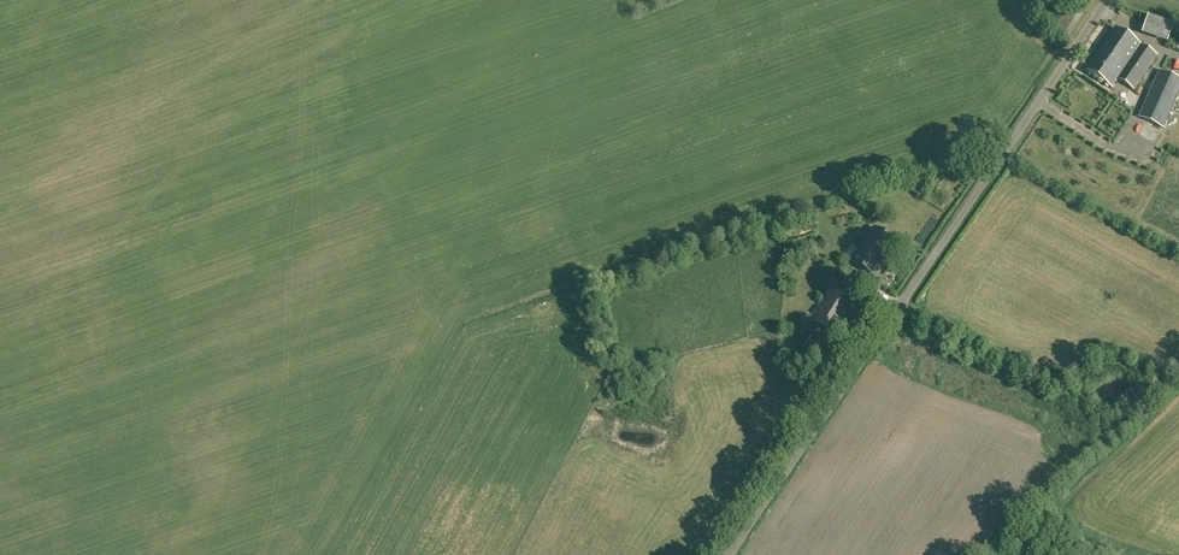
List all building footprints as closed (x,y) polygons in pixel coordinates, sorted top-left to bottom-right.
[(1079,13),(1083,7),(1076,2),(1072,8),(1079,13)] [(1070,27),(1060,20),(1055,26),(1066,33),(1070,27)] [(1101,42),(1111,24),(1104,20),(1094,38),(1101,42)] [(1148,20),(1143,39),(1169,46),(1174,27),(1148,20)] [(1118,79),(1134,90),(1157,56),(1115,28),(1086,70),(1112,88),(1118,79)] [(1178,94),(1178,80),(1159,71),(1139,117),(1164,128),(1178,94)] [(899,247),(873,229),(850,262),(876,280),(899,247)] [(837,338),(857,305),(830,288),(820,304),(809,321),(837,338)] [(1052,362),(1048,359),(1043,359),(1040,363),(1047,368),(1052,362)]
